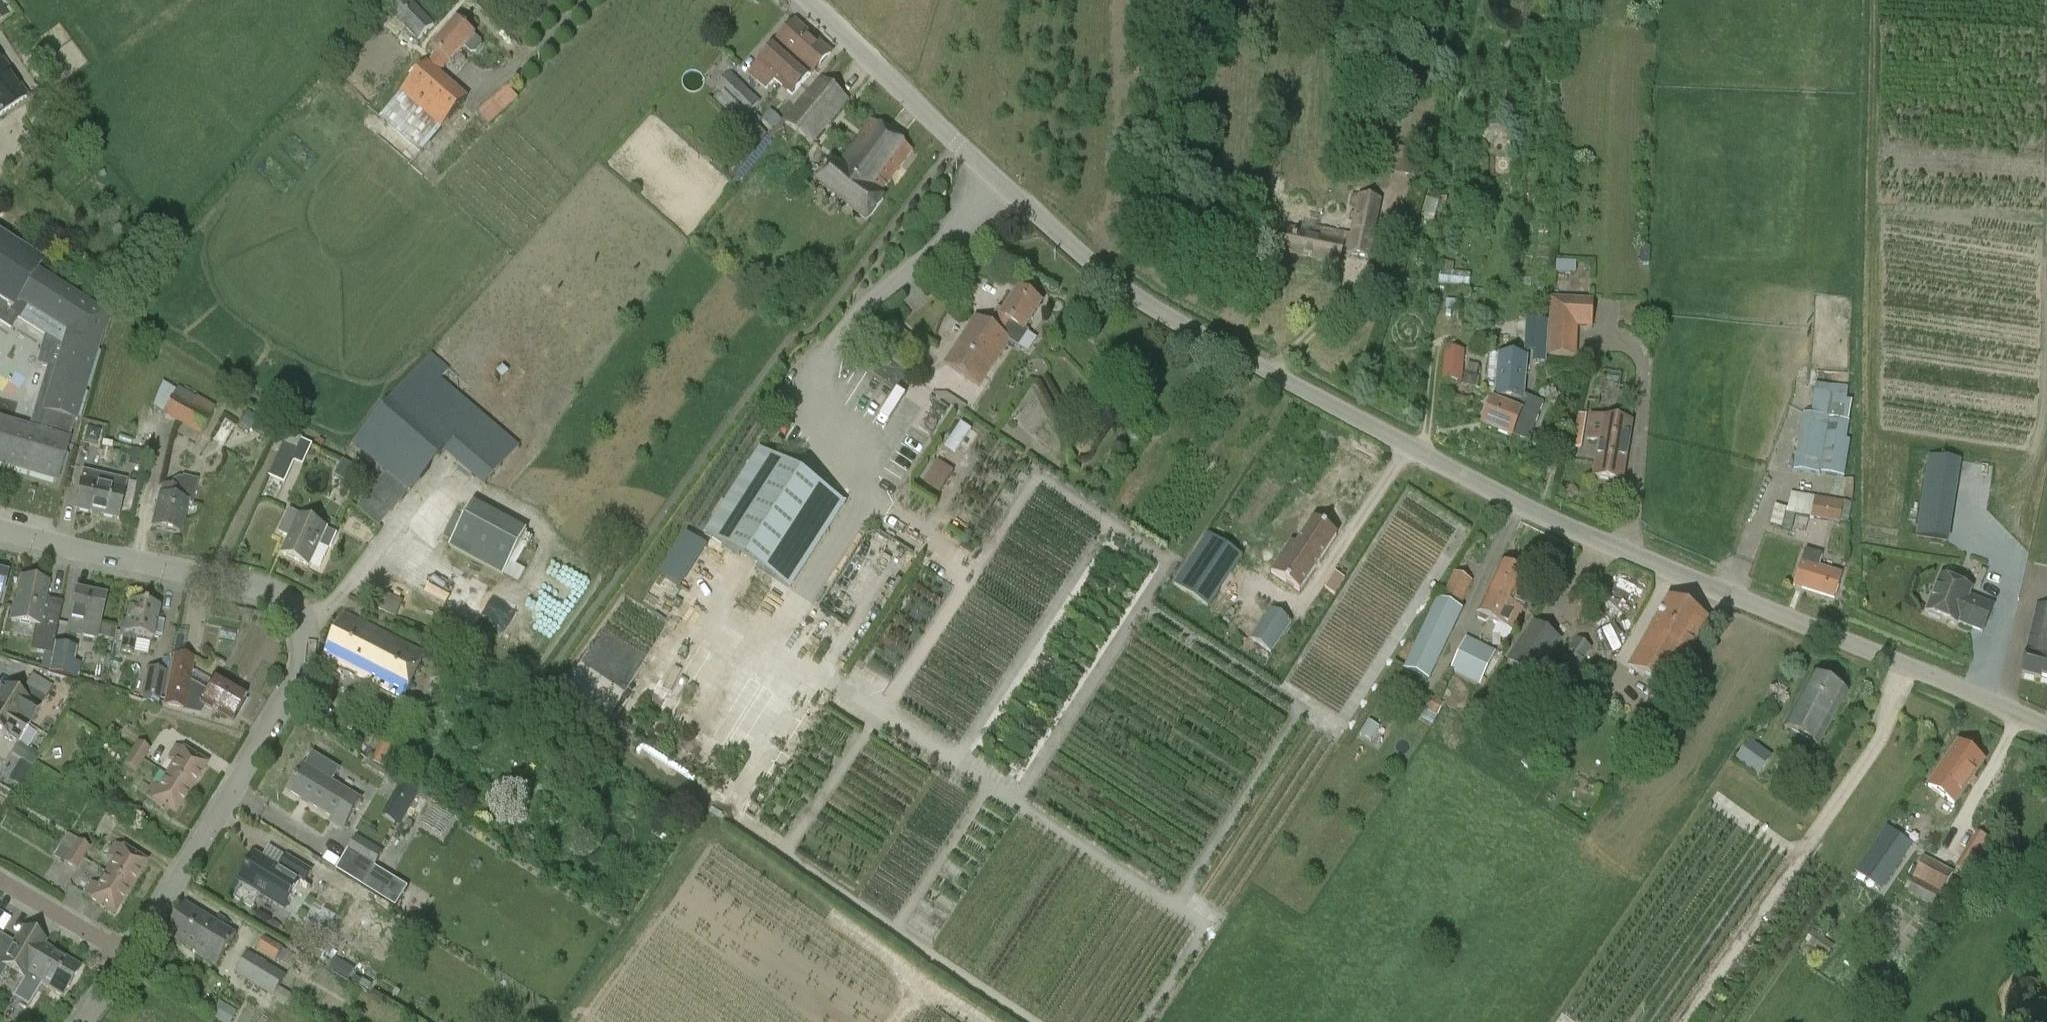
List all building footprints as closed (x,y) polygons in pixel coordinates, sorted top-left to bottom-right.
[(417,41),(434,25),(409,0),(390,0),(386,4),(393,11),(390,14),(417,41)] [(448,62),(449,63),(450,64),(464,48),(470,53),(476,53),(481,47),(480,41),(456,20),(432,48),(436,52),(379,118),(420,153),(467,98),(439,73),(448,62)] [(774,46),(809,76),(809,77),(830,53),(795,22),(774,46)] [(809,76),(774,46),(757,65),(792,95),(809,76)] [(26,99),(0,60),(0,116),(26,99)] [(725,78),(716,87),(722,93),(715,100),(732,117),(738,111),(744,118),(759,102),(730,74),(725,78)] [(849,101),(820,76),(782,122),(811,146),(849,101)] [(492,124),(523,96),(511,83),(480,112),(492,124)] [(772,129),(780,120),(770,112),(763,120),(772,129)] [(883,199),(878,195),(911,152),(870,121),(838,164),(831,159),(827,164),(828,165),(819,176),(815,182),(866,222),(883,199)] [(744,139),(755,148),(766,134),(754,125),(744,139)] [(1340,264),(1342,253),(1368,258),(1379,200),(1358,195),(1351,234),(1344,233),(1316,228),(1314,236),(1282,230),(1278,252),(1340,264)] [(1424,218),(1437,220),(1440,198),(1428,197),(1424,218)] [(44,338),(36,366),(47,370),(28,430),(0,421),(0,465),(54,482),(105,318),(35,272),(41,263),(0,237),(0,321),(11,327),(17,318),(44,338)] [(1560,271),(1579,271),(1579,259),(1560,259),(1560,271)] [(1028,330),(1025,328),(1041,304),(1018,289),(1002,312),(998,309),(988,324),(975,315),(943,364),(980,387),(1010,342),(1017,347),(1028,330)] [(1551,301),(1550,325),(1590,327),(1591,303),(1551,301)] [(1527,321),(1527,337),(1546,338),(1547,322),(1527,321)] [(1445,350),(1443,380),(1461,382),(1464,351),(1445,350)] [(369,495),(392,514),(413,489),(444,453),(484,487),(519,446),(441,379),(449,369),(431,353),(352,444),(385,474),(369,495)] [(1511,438),(1512,435),(1527,441),(1526,443),(1528,443),(1543,404),(1522,396),(1526,357),(1498,354),(1494,398),(1505,399),(1503,406),(1491,401),(1481,426),(1511,438)] [(210,417),(214,408),(178,388),(176,391),(162,384),(159,390),(152,408),(163,414),(162,416),(200,438),(211,418),(210,417)] [(1804,414),(1794,470),(1818,474),(1818,472),(1843,477),(1849,441),(1844,440),(1848,422),(1804,414)] [(1601,437),(1594,477),(1621,481),(1630,423),(1591,417),(1588,435),(1601,437)] [(302,439),(289,433),(269,476),(284,483),(294,461),(302,465),(312,445),(301,441),(302,439)] [(844,505),(759,450),(704,535),(788,590),(844,505)] [(131,451),(129,462),(140,465),(143,453),(131,451)] [(937,463),(924,482),(940,492),(952,473),(937,463)] [(1922,468),(1922,516),(1951,516),(1951,468),(1922,468)] [(368,476),(358,470),(349,485),(359,491),(368,476)] [(126,481),(83,471),(74,509),(117,519),(126,481)] [(162,485),(152,528),(179,534),(186,504),(192,506),(197,481),(182,478),(182,480),(178,479),(171,483),(170,486),(162,485)] [(1842,502),(1790,493),(1786,514),(1839,523),(1842,502)] [(517,562),(535,528),(479,498),(446,559),(465,570),(473,555),(522,582),(529,569),(517,562)] [(281,554),(309,567),(319,545),(328,549),(335,533),(326,529),(288,511),(279,533),(288,537),(281,554)] [(1292,542),(1271,573),(1298,591),(1337,535),(1314,519),(1297,544),(1292,542)] [(1208,609),(1243,557),(1207,534),(1173,586),(1208,609)] [(1805,551),(1793,586),(1834,599),(1842,575),(1818,567),(1821,556),(1805,551)] [(1512,631),(1522,610),(1511,605),(1525,575),(1501,563),(1477,614),(1512,631)] [(1453,572),(1440,601),(1436,599),(1403,670),(1429,682),(1462,612),(1460,611),(1472,582),(1453,572)] [(1957,625),(1958,623),(1982,632),(1993,606),(1969,597),(1972,589),(1940,576),(1925,612),(1957,625)] [(35,628),(30,651),(52,655),(62,604),(49,601),(48,604),(43,602),(47,584),(21,579),(16,605),(14,604),(10,623),(35,628)] [(675,603),(673,609),(686,615),(693,599),(664,585),(659,595),(675,603)] [(114,632),(99,629),(105,597),(75,591),(66,633),(97,639),(97,637),(113,640),(114,632)] [(403,602),(380,592),(373,608),(396,618),(403,602)] [(1628,668),(1667,691),(1708,620),(1668,598),(1628,668)] [(161,624),(154,623),(157,608),(129,602),(125,620),(121,622),(119,630),(122,634),(122,635),(123,635),(120,652),(131,654),(135,638),(151,641),(152,637),(158,638),(161,624)] [(2038,604),(2021,674),(2046,681),(2046,606),(2038,604)] [(1253,612),(1239,632),(1271,654),(1292,623),(1269,608),(1262,618),(1253,612)] [(345,615),(322,658),(402,699),(424,655),(345,615)] [(1534,621),(1507,660),(1535,679),(1562,640),(1534,621)] [(1602,629),(1609,652),(1621,649),(1614,625),(1602,629)] [(1578,638),(1537,697),(1551,707),(1569,680),(1582,688),(1591,675),(1578,666),(1591,648),(1578,638)] [(1466,639),(1450,672),(1480,686),(1495,653),(1466,639)] [(72,664),(75,649),(55,645),(50,672),(76,677),(78,665),(72,664)] [(244,698),(214,680),(208,692),(189,682),(194,660),(174,656),(164,706),(200,713),(204,705),(230,721),(237,710),(239,711),(245,701),(243,700),(244,698)] [(143,697),(142,701),(158,708),(160,700),(165,672),(148,669),(142,697),(143,697)] [(1813,675),(1784,728),(1818,747),(1847,694),(1813,675)] [(0,688),(0,708),(28,726),(45,698),(25,686),(19,696),(2,685),(0,688)] [(399,704),(370,762),(394,774),(404,756),(413,760),(418,749),(409,744),(423,716),(399,704)] [(11,755),(12,754),(28,726),(0,708),(0,748),(11,755)] [(121,732),(111,725),(104,736),(115,742),(121,732)] [(1743,742),(1732,759),(1757,776),(1768,759),(1743,742)] [(136,743),(130,754),(143,762),(150,751),(136,743)] [(1928,787),(1954,805),(1984,761),(1958,743),(1928,787)] [(176,762),(167,777),(190,792),(206,765),(176,747),(169,758),(176,762)] [(5,764),(9,758),(11,755),(0,748),(0,761),(5,764)] [(39,755),(31,750),(24,761),(32,766),(39,755)] [(137,773),(143,762),(130,754),(124,765),(137,773)] [(338,769),(312,754),(305,766),(303,765),(287,791),(332,818),(330,821),(329,822),(342,830),(360,799),(331,782),(338,769)] [(19,765),(14,772),(24,778),(30,768),(20,762),(19,765)] [(175,816),(190,792),(167,777),(159,790),(152,786),(145,797),(175,816)] [(406,822),(419,785),(401,779),(389,816),(406,822)] [(1885,882),(1913,843),(1889,826),(1861,865),(1885,882)] [(67,834),(60,845),(83,859),(90,848),(67,834)] [(407,889),(374,867),(382,854),(356,838),(336,870),(395,907),(407,889)] [(115,860),(106,874),(130,889),(146,863),(115,844),(108,856),(115,860)] [(76,870),(83,859),(60,845),(54,856),(76,870)] [(311,871),(286,856),(279,868),(254,853),(245,869),(248,871),(241,882),(243,883),(234,898),(251,908),(259,894),(283,908),(300,881),(304,883),(311,871)] [(1923,859),(1912,878),(1941,894),(1943,891),(1951,896),(1957,885),(1949,880),(1951,875),(1923,859)] [(115,914),(130,889),(106,874),(98,887),(91,883),(84,895),(115,914)] [(1914,882),(1907,894),(1935,909),(1942,897),(1914,882)] [(167,935),(216,965),(235,934),(186,903),(167,935)] [(25,976),(24,975),(42,945),(43,946),(45,942),(22,928),(10,950),(0,944),(0,977),(5,969),(23,979),(25,976)] [(283,948),(265,938),(258,950),(275,961),(276,959),(292,969),(298,959),(282,949),(283,948)] [(24,975),(25,976),(62,998),(80,968),(43,946),(42,945),(24,975)] [(237,973),(273,995),(285,976),(249,953),(237,973)] [(344,965),(339,975),(347,980),(353,970),(344,965)] [(219,1003),(212,1016),(222,1021),(231,1021),(236,1013),(219,1003)]
